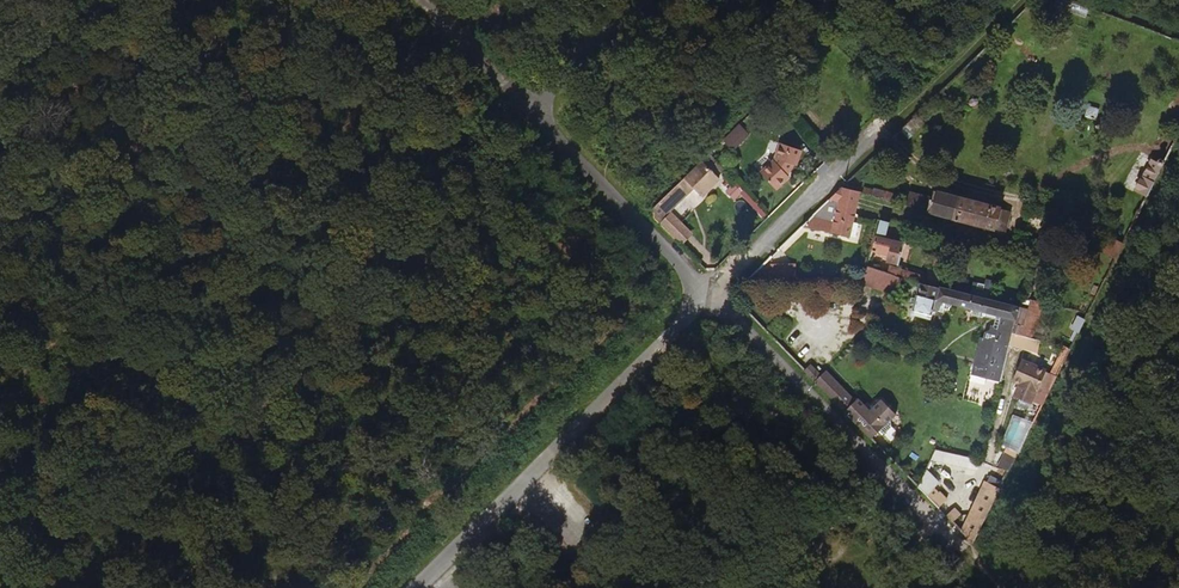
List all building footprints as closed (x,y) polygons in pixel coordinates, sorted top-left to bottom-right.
[(736,154),(751,139),(742,129),(726,144),(736,154)] [(793,168),(798,154),(781,147),(774,165),(784,176),(793,168)] [(1147,197),(1165,162),(1153,156),(1143,177),(1139,175),(1132,190),(1147,197)] [(701,197),(719,179),(705,165),(657,212),(653,216),(665,227),(676,216),(698,195),(701,197)] [(784,176),(774,165),(761,177),(776,193),(788,181),(784,176)] [(723,193),(734,202),(741,193),(731,184),(723,193)] [(857,186),(833,209),(847,213),(843,224),(825,217),(805,236),(852,246),(865,202),(862,201),(857,186)] [(1003,214),(933,198),(931,205),(910,200),(907,213),(971,230),(998,236),(1003,214)] [(905,273),(913,251),(891,244),(894,231),(885,228),(878,255),(893,260),(892,268),(899,272),(905,273)] [(1113,262),(1122,245),(1107,238),(1099,255),(1113,262)] [(932,286),(896,276),(893,282),(907,287),(926,294),(927,290),(945,295),(952,266),(943,264),(941,271),(937,273),(932,286)] [(759,272),(760,284),(770,283),(769,271),(759,272)] [(903,300),(907,287),(893,282),(872,275),(869,288),(903,300)] [(970,295),(984,296),(984,285),(971,284),(970,295)] [(1034,315),(957,297),(945,295),(927,290),(926,294),(919,322),(938,326),(940,317),(948,319),(949,315),(954,317),(955,312),(976,317),(975,320),(1004,327),(1002,335),(994,339),(992,346),(999,348),(996,360),(982,357),(975,389),(987,392),(992,387),(1006,391),(1020,338),(1023,338),(1026,327),(1030,328),(1034,315)] [(1042,344),(1052,309),(1037,305),(1034,315),(1030,328),(1026,327),(1023,338),(1042,344)] [(1077,333),(1085,317),(1076,313),(1068,328),(1077,333)] [(821,372),(811,362),(805,367),(815,378),(821,372)] [(1035,407),(1050,375),(1025,363),(1014,384),(1022,388),(1026,390),(1021,400),(1035,407)] [(852,395),(825,368),(821,372),(815,378),(840,406),(852,395)] [(1021,400),(1026,390),(1022,388),(1017,398),(1021,400)] [(897,412),(885,399),(883,398),(876,396),(866,406),(853,394),(852,395),(840,406),(872,437),(879,430),(884,435),(895,424),(892,418),(897,412)] [(934,448),(932,458),(968,466),(970,456),(934,448)] [(927,494),(936,472),(928,468),(920,487),(927,494)] [(945,499),(937,490),(930,497),(938,505),(945,499)] [(954,522),(961,515),(955,509),(948,515),(954,522)] [(973,541),(987,513),(971,515),(963,530),(973,541)]
